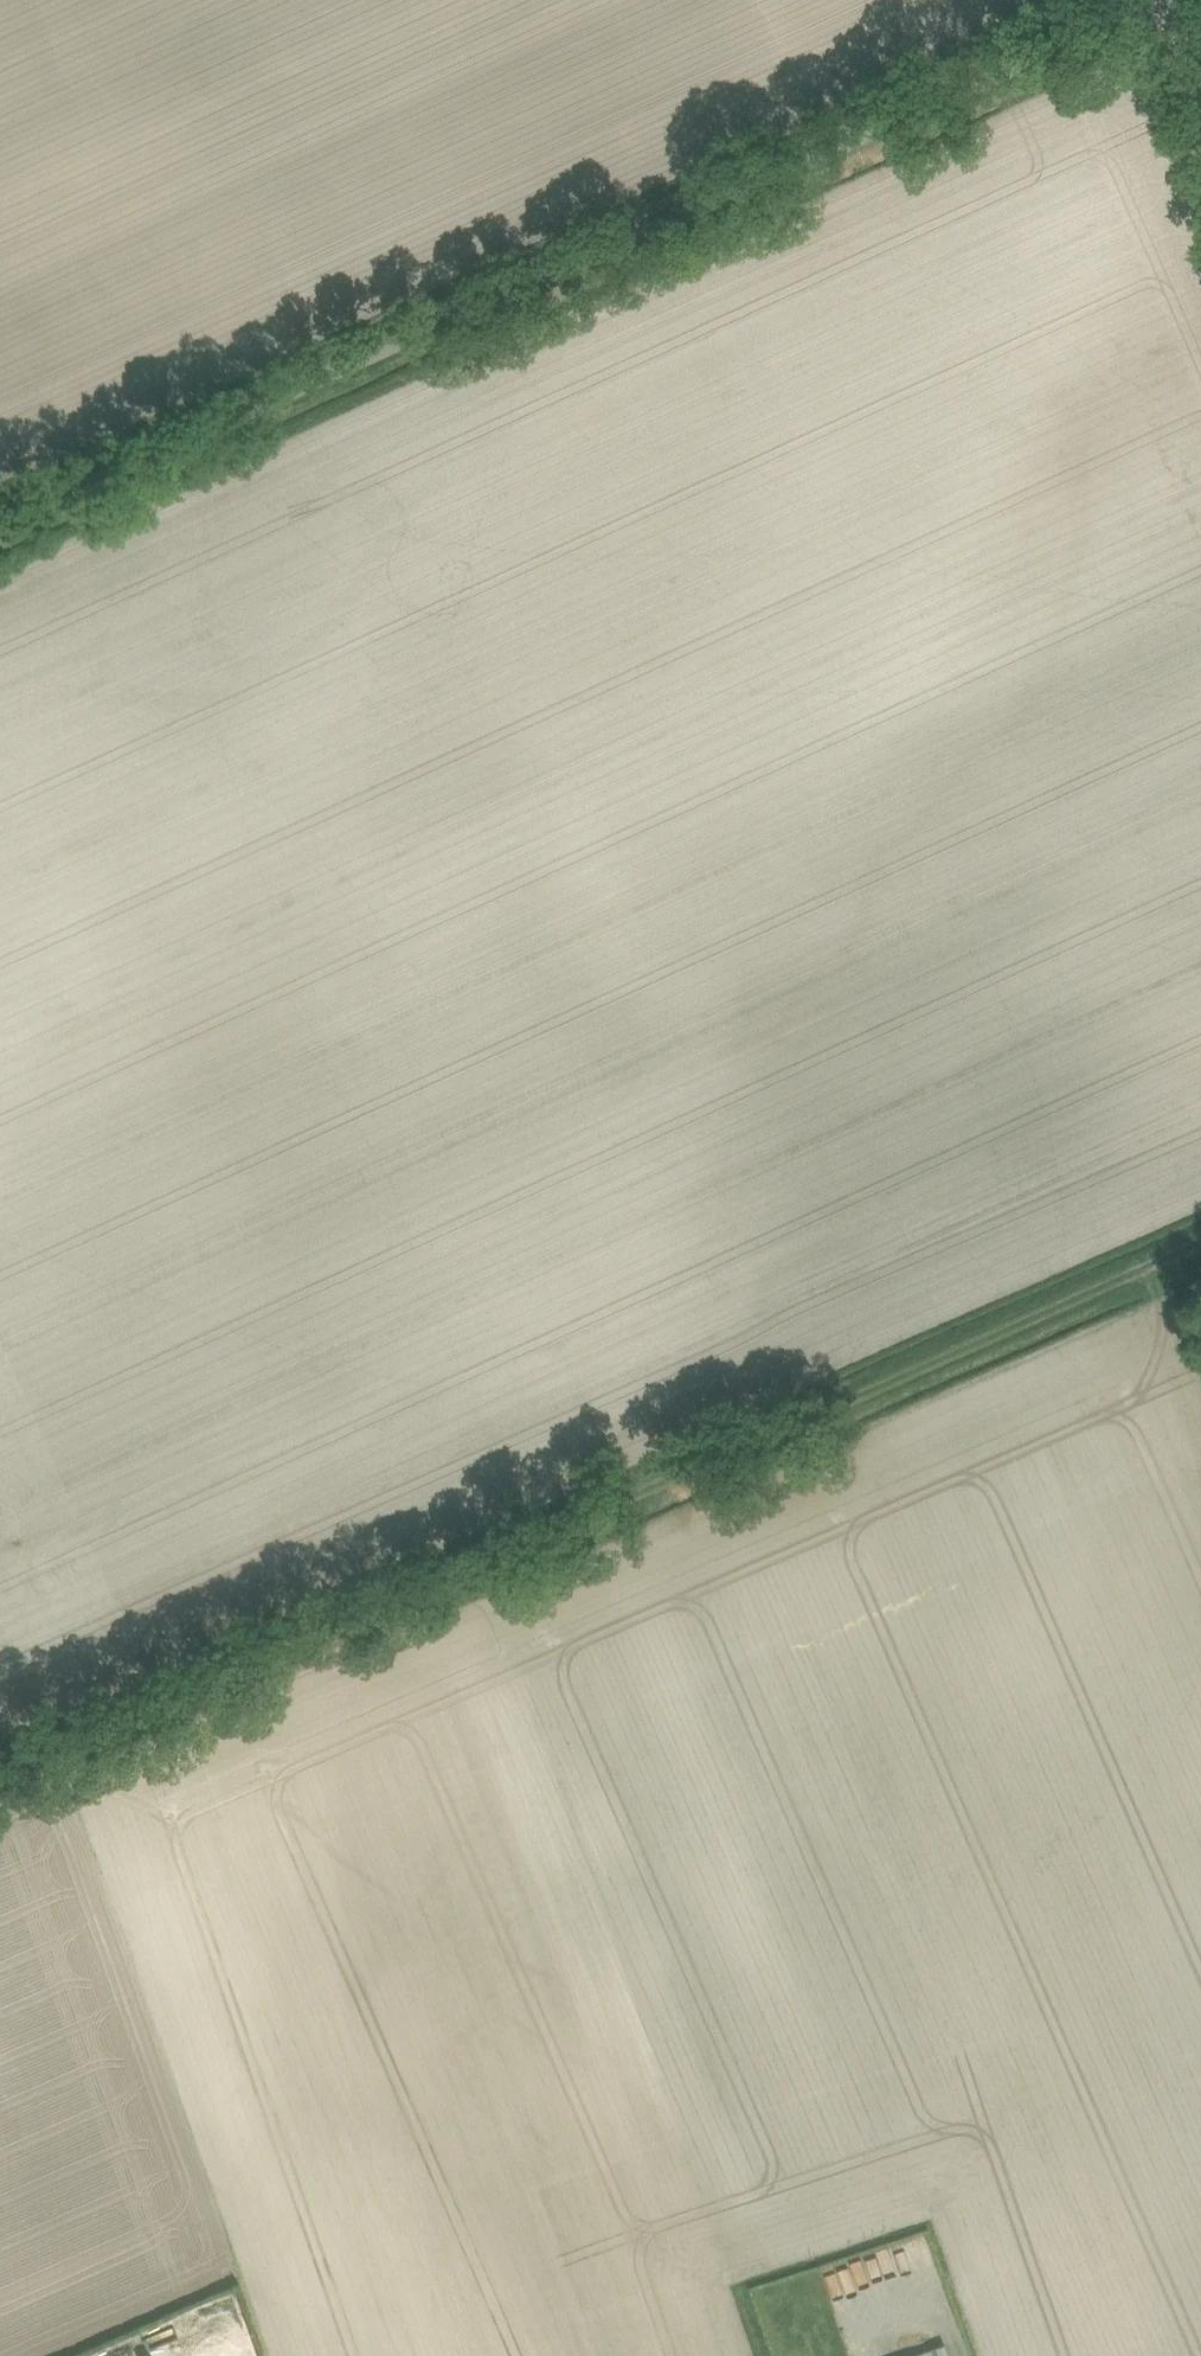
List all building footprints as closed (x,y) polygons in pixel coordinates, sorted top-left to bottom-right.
[(945,2344),(912,2355),(950,2355),(945,2344)]
